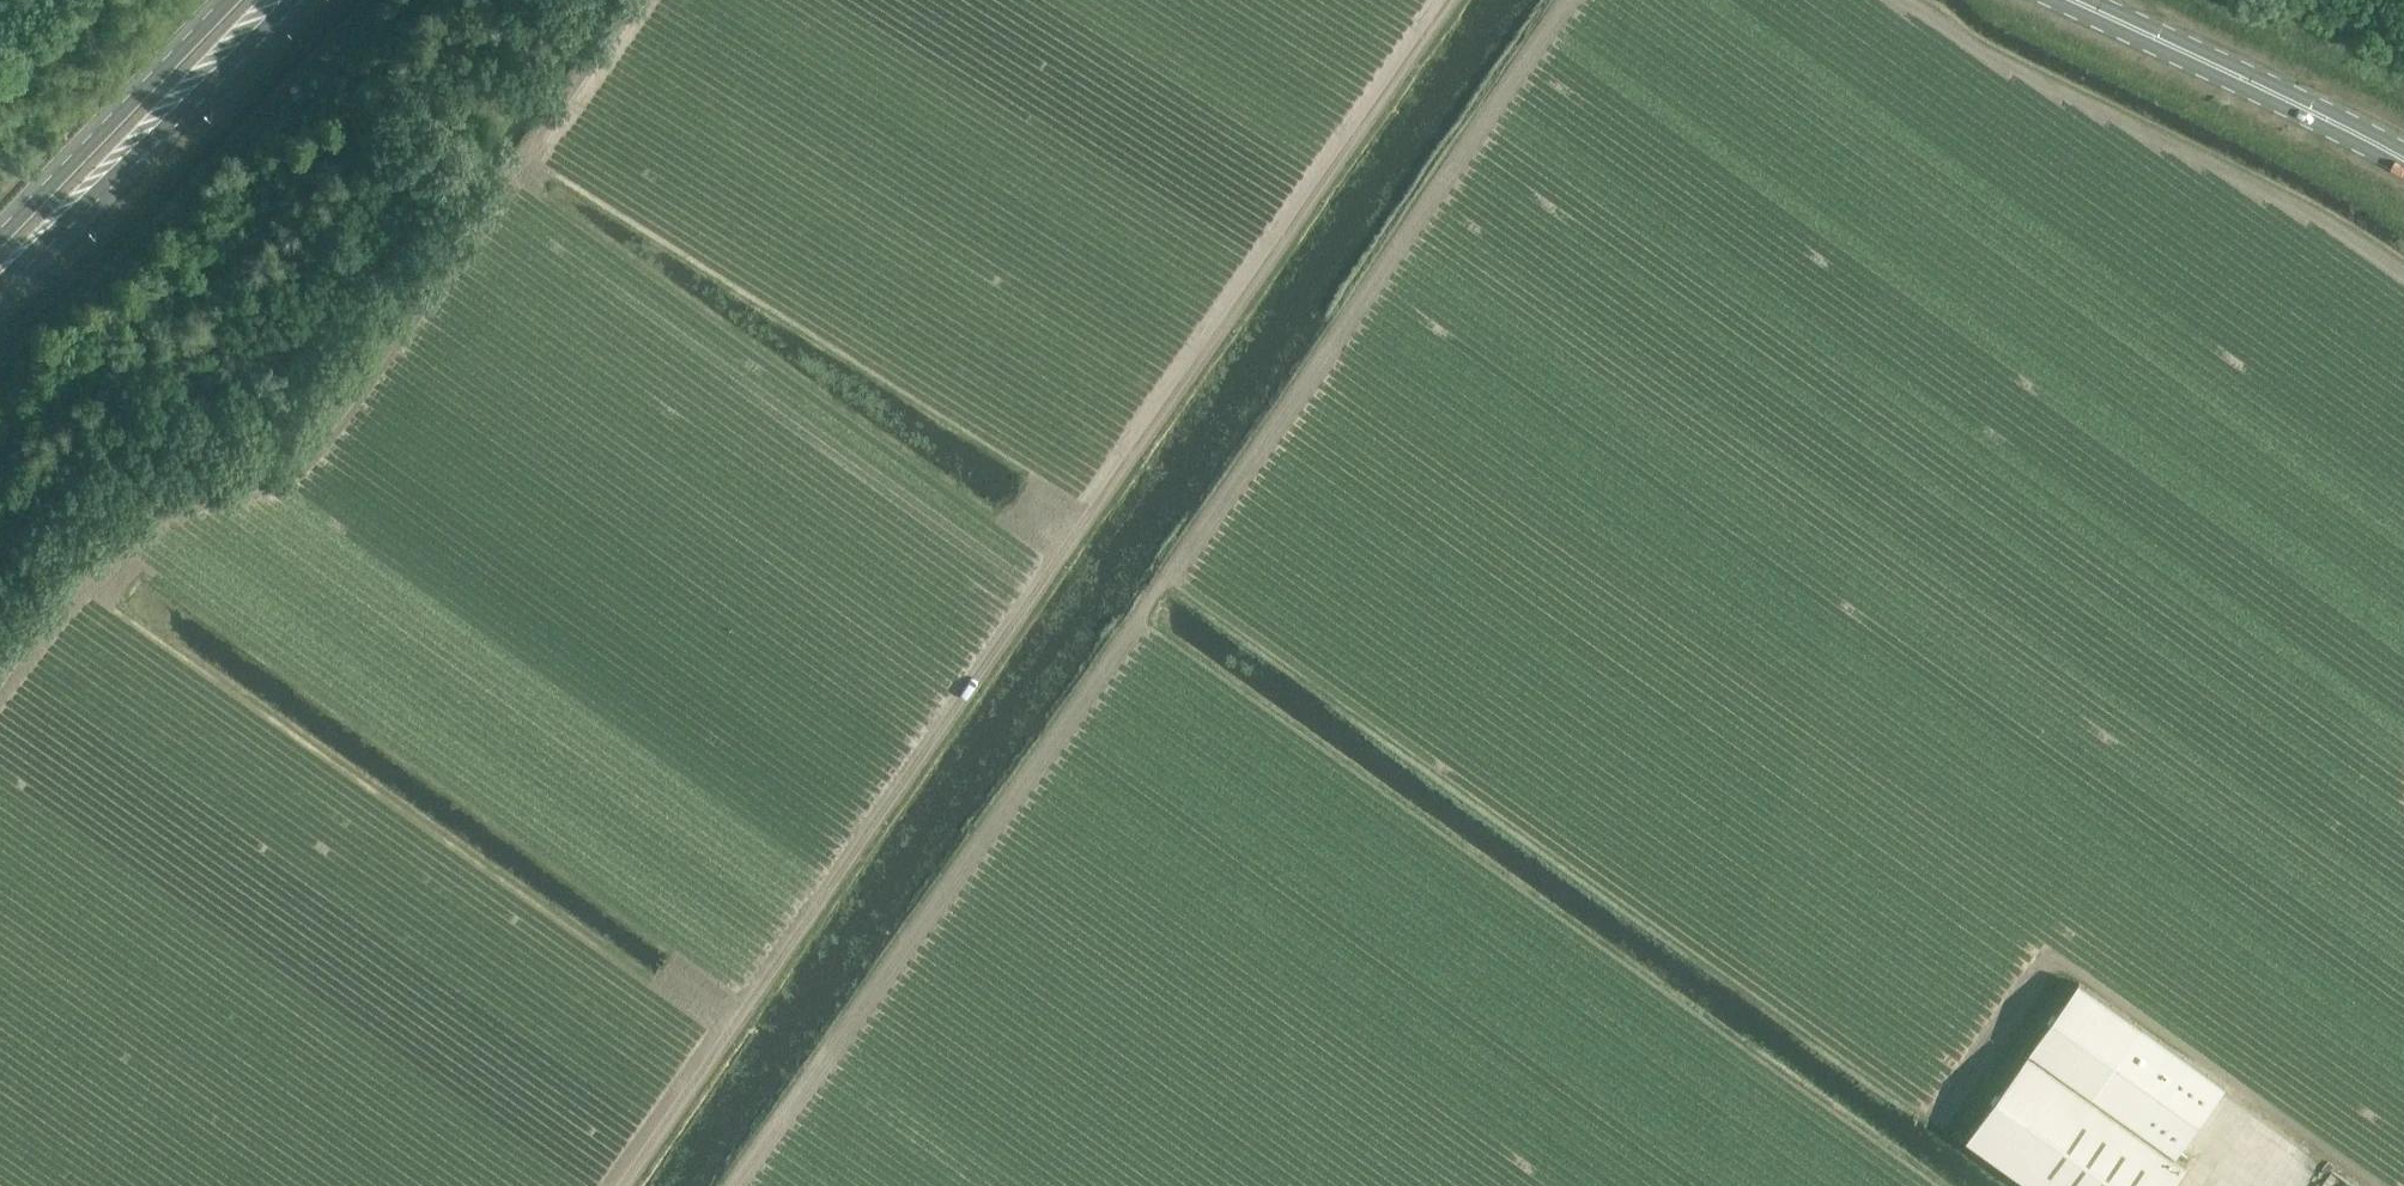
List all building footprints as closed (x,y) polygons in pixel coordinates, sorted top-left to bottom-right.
[(2223,1085),(2140,1026),(2080,983),(2033,1048),(2177,1150),(2223,1085)] [(2189,1161),(2031,1050),(1975,1128),(1968,1138),(2035,1185),(2171,1185),(2189,1161)]
